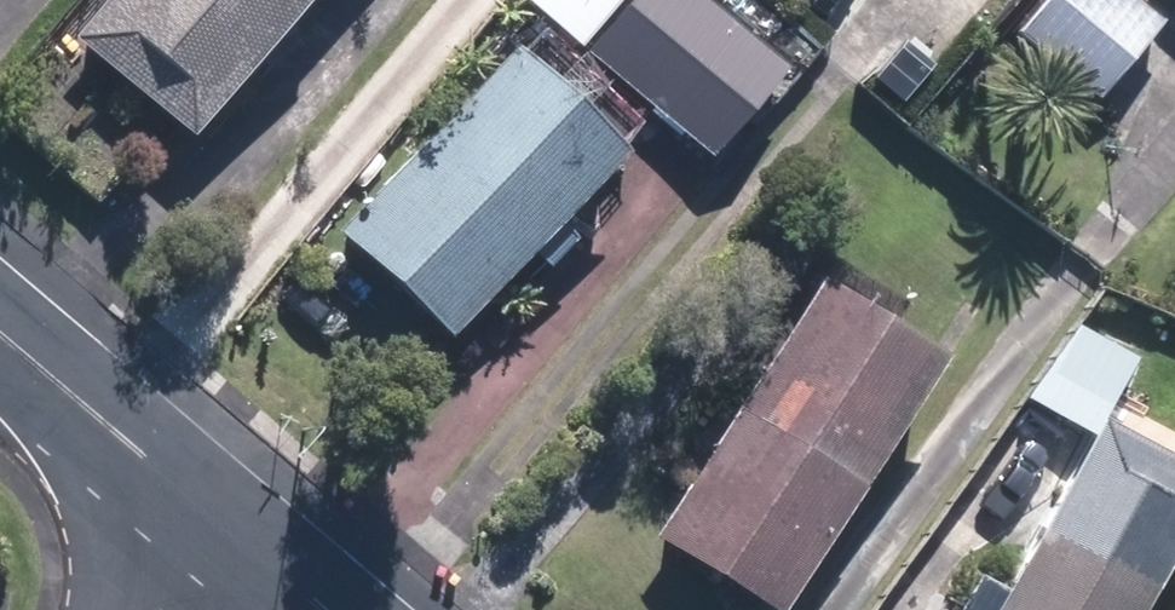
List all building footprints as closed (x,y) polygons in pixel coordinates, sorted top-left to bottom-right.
[(174,150),(302,0),(99,0),(56,50),(174,150)] [(580,56),(704,163),(778,79),(687,0),(629,0),(580,56)] [(1125,0),(1044,0),(1012,38),(1091,105),(1157,27),(1125,0)] [(329,239),(439,343),(609,163),(500,60),(329,239)] [(928,367),(800,289),(642,546),(748,609),(778,609),(928,367)] [(1157,562),(1046,502),(988,609),(1130,609),(1157,562)]
